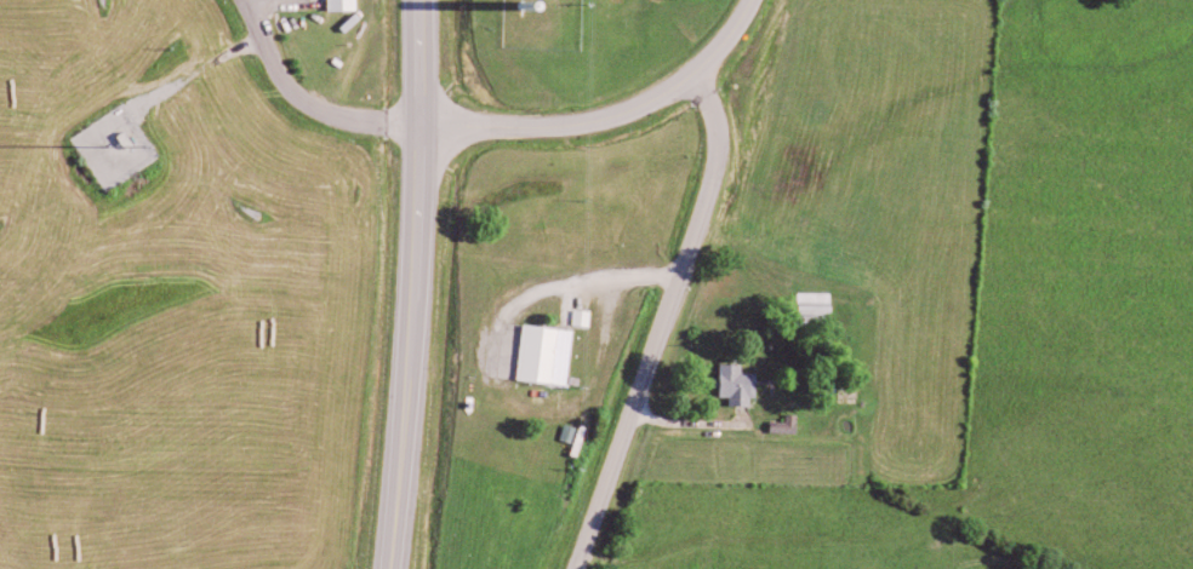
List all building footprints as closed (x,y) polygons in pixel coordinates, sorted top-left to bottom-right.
[(335,12),(364,11),(364,0),(334,0),(335,12)] [(839,293),(805,293),(805,322),(838,322),(839,293)] [(580,326),(597,326),(598,310),(581,309),(580,326)] [(525,382),(575,385),(579,329),(528,326),(525,382)] [(749,365),(727,365),(726,397),(737,397),(737,406),(761,406),(762,373),(749,373),(749,365)] [(805,415),(793,415),(793,422),(779,421),(778,433),(804,434),(805,415)]
